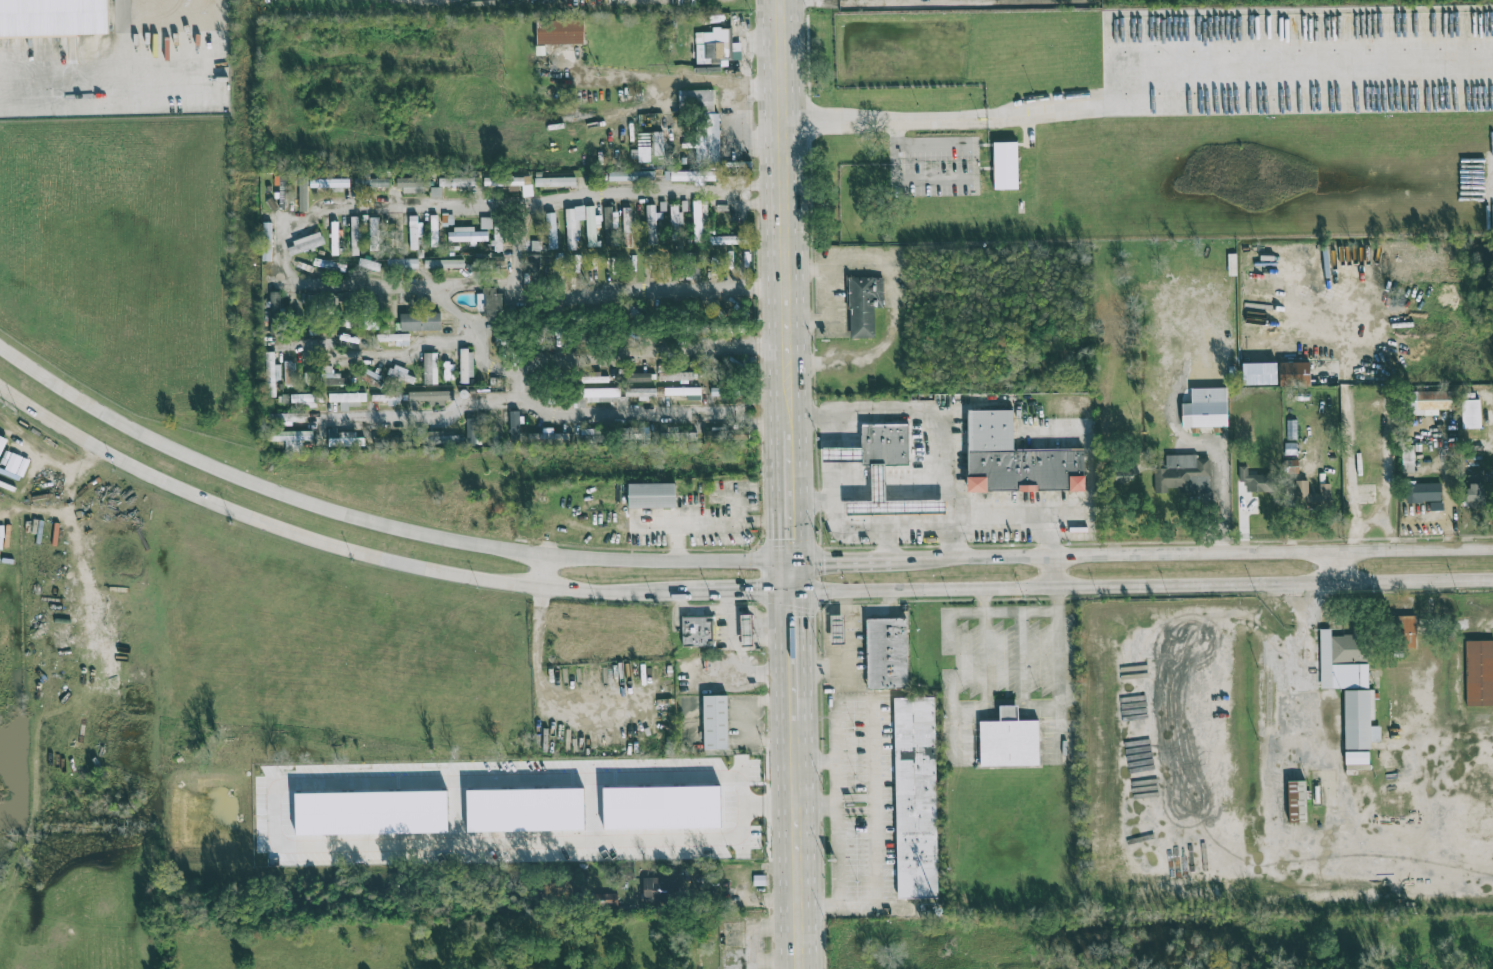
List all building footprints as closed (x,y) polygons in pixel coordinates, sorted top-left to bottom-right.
[(108,0),(0,0),(0,37),(109,35),(108,0)] [(584,20),(536,20),(537,44),(584,44),(584,20)] [(695,33),(697,65),(722,64),(722,59),(741,59),(741,43),(731,43),(731,27),(712,28),(712,32),(695,33)] [(678,90),(679,111),(695,111),(696,165),(720,164),(719,112),(714,112),(714,89),(678,90)] [(638,162),(650,161),(650,155),(664,155),(663,133),(637,134),(638,162)] [(1018,189),(1017,142),(993,142),(994,190),(1018,189)] [(695,181),(695,183),(715,182),(714,170),(664,172),(665,181),(695,181)] [(608,181),(655,181),(655,172),(609,171),(608,181)] [(522,185),(523,196),(532,196),(531,176),(483,178),(484,186),(522,185)] [(355,188),(389,187),(389,177),(355,178),(355,188)] [(399,193),(424,193),(424,187),(430,187),(430,177),(399,178),(399,193)] [(439,178),(439,187),(476,185),(475,177),(439,178)] [(535,187),(576,186),(576,177),(535,178),(535,187)] [(349,179),(310,180),(310,187),(349,187),(349,179)] [(441,187),(430,187),(430,198),(441,197),(441,187)] [(705,201),(693,202),(694,243),(705,242),(705,201)] [(681,212),(678,212),(678,204),(671,204),(670,240),(680,240),(681,212)] [(656,219),(663,219),(662,212),(656,212),(655,205),(646,205),(647,245),(656,244),(656,219)] [(596,228),(601,227),(601,215),(595,216),(594,206),(586,206),(587,247),(601,246),(600,239),(596,240),(596,228)] [(566,207),(567,250),(577,249),(577,237),(580,236),(579,220),(585,220),(585,207),(566,207)] [(605,246),(618,246),(618,217),(612,217),(612,207),(604,207),(605,246)] [(631,247),(631,208),(623,208),(623,247),(631,247)] [(546,213),(548,249),(557,249),(555,213),(546,213)] [(442,225),(453,225),(453,214),(442,214),(442,225)] [(418,249),(418,237),(421,237),(420,215),(409,215),(409,250),(418,249)] [(360,255),(360,226),(358,226),(358,216),(351,216),(351,255),(360,255)] [(369,250),(379,250),(380,217),(370,217),(369,250)] [(481,229),(492,229),(492,217),(480,217),(481,229)] [(502,251),(501,219),(492,219),(493,251),(502,251)] [(337,222),(330,222),(332,255),(339,255),(337,222)] [(271,223),(263,223),(262,260),(270,260),(271,223)] [(487,241),(487,231),(474,232),(474,228),(448,228),(448,243),(476,242),(476,241),(487,241)] [(286,244),(290,256),(325,244),(321,233),(286,244)] [(738,244),(739,237),(708,236),(708,243),(738,244)] [(542,254),(530,254),(530,282),(541,282),(542,254)] [(504,256),(473,258),(474,267),(490,266),(490,265),(504,264),(504,256)] [(313,266),(345,273),(346,265),(315,258),(313,266)] [(418,258),(387,259),(387,268),(418,267),(418,258)] [(464,268),(464,260),(425,259),(425,267),(464,268)] [(851,338),(875,338),(874,308),(884,307),(883,276),(849,277),(851,338)] [(496,311),(501,310),(500,289),(477,290),(478,316),(496,315),(496,311)] [(280,292),(270,292),(270,335),(280,335),(280,292)] [(440,312),(400,313),(400,331),(441,330),(440,312)] [(409,345),(409,334),(377,335),(377,341),(395,341),(395,346),(409,345)] [(472,350),(460,350),(460,383),(472,383),(472,350)] [(281,380),(281,364),(275,364),(274,352),(266,352),(266,397),(276,397),(275,380),(281,380)] [(437,352),(424,353),(424,384),(437,384),(437,352)] [(719,361),(703,353),(697,365),(714,372),(719,361)] [(736,377),(742,365),(728,357),(722,370),(736,377)] [(1310,362),(1279,362),(1279,387),(1310,386),(1310,362)] [(415,377),(407,375),(409,369),(392,364),(389,375),(413,383),(415,377)] [(332,367),(321,368),(321,385),(349,385),(349,377),(340,378),(340,373),(332,374),(332,367)] [(692,372),(660,372),(660,380),(692,380),(692,372)] [(630,382),(651,381),(651,373),(630,374),(630,382)] [(664,395),(692,395),(692,388),(664,387),(664,395)] [(656,388),(624,388),(624,396),(638,396),(638,399),(656,398),(656,388)] [(1227,388),(1191,388),(1191,403),(1182,403),(1182,428),(1227,427),(1227,388)] [(619,389),(576,389),(577,407),(585,407),(585,402),(616,402),(616,408),(628,407),(628,397),(620,397),(619,389)] [(409,401),(454,400),(454,391),(409,391),(409,401)] [(1452,391),(1406,391),(1407,415),(1438,415),(1438,410),(1452,410),(1452,391)] [(366,393),(329,394),(329,402),(366,401),(366,393)] [(323,406),(323,394),(292,394),(292,406),(323,406)] [(401,395),(372,394),(371,401),(387,401),(387,405),(401,405),(401,395)] [(1461,428),(1481,428),(1480,399),(1460,400),(1461,428)] [(1084,449),(1013,449),(1013,410),(968,410),(968,491),(1084,491),(1084,449)] [(511,443),(520,442),(519,411),(509,411),(511,443)] [(466,444),(476,444),(477,418),(467,418),(466,444)] [(1297,439),(1296,420),(1286,420),(1287,439),(1297,439)] [(886,501),(885,466),(909,466),(909,424),(862,424),(862,447),(823,448),(823,463),(872,462),(872,501),(846,501),(846,516),(946,515),(946,500),(886,501)] [(529,433),(529,442),(568,443),(568,433),(552,433),(552,428),(543,428),(543,434),(529,433)] [(621,440),(646,439),(646,428),(620,429),(621,440)] [(697,432),(677,433),(677,429),(661,429),(661,441),(697,440),(697,432)] [(312,432),(270,431),(270,440),(286,441),(286,450),(301,451),(302,440),(312,440),(312,432)] [(461,435),(444,436),(444,431),(425,432),(425,445),(461,443),(461,435)] [(1209,458),(1197,458),(1197,454),(1164,455),(1164,466),(1156,466),(1157,489),(1192,489),(1192,499),(1210,499),(1209,458)] [(1247,475),(1247,466),(1239,466),(1240,482),(1246,482),(1246,493),(1272,492),(1271,474),(1247,475)] [(1467,507),(1484,507),(1483,475),(1466,475),(1467,507)] [(1308,480),(1296,480),(1296,505),(1331,505),(1331,484),(1320,484),(1320,493),(1308,493),(1308,480)] [(675,507),(675,483),(628,484),(628,508),(675,507)] [(1441,483),(1405,484),(1406,502),(1442,502),(1441,483)] [(1429,510),(1443,510),(1443,501),(1429,501),(1429,510)] [(740,615),(753,615),(753,644),(741,644),(740,615)] [(832,616),(844,615),(844,644),(832,645),(832,616)] [(1417,616),(1400,616),(1399,648),(1416,648),(1417,616)] [(683,647),(682,617),(712,617),(712,646),(683,647)] [(867,619),(906,618),(908,687),(867,687),(867,619)] [(1326,636),(1326,629),(1316,629),(1317,688),(1336,689),(1338,767),(1366,767),(1366,723),(1374,723),(1373,691),(1364,691),(1364,663),(1350,663),(1349,636),(1326,636)] [(1462,641),(1492,641),(1492,688),(1492,709),(1462,710),(1462,641)] [(703,748),(703,696),(727,695),(728,748),(703,748)] [(899,699),(941,700),(945,895),(902,897),(899,699)] [(983,719),(1005,719),(1004,703),(1024,703),(1024,717),(1045,717),(1046,767),(984,769),(983,719)] [(1287,822),(1306,822),(1305,781),(1286,781),(1287,822)] [(602,789),(720,787),(721,827),(603,829),(602,789)] [(468,791),(581,789),(582,828),(469,830),(468,791)] [(293,792),(448,790),(449,833),(293,835),(293,792)] [(673,882),(658,882),(658,878),(644,877),(643,901),(672,902),(673,882)]
